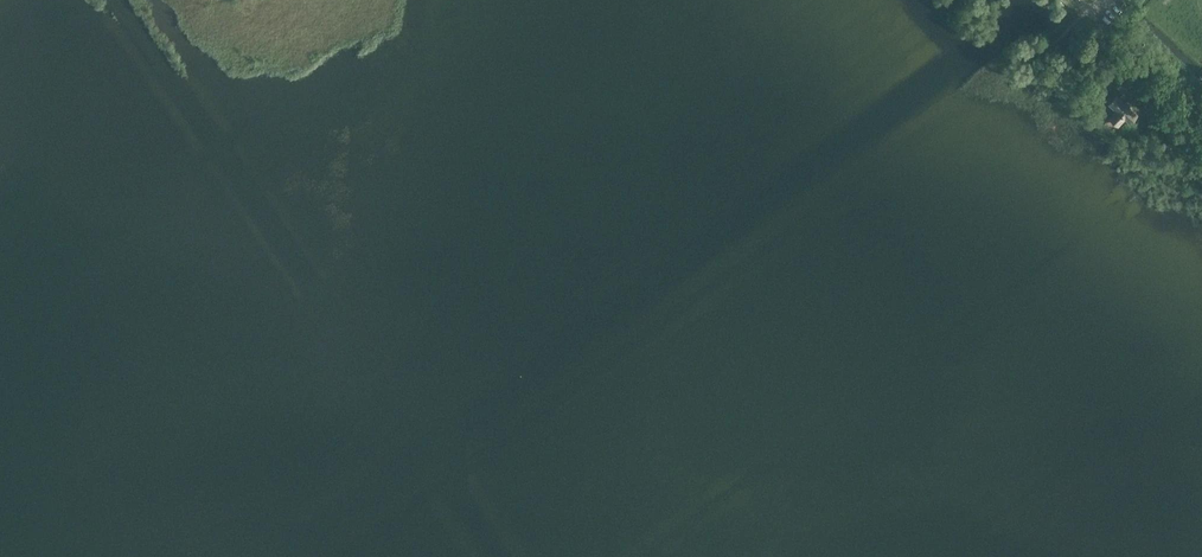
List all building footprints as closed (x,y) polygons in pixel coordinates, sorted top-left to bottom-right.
[(1143,90),(1147,86),(1142,81),(1138,85),(1143,90)] [(1112,111),(1114,113),(1109,118),(1117,126),(1124,118),(1129,122),(1136,114),(1116,95),(1109,103),(1114,108),(1112,111)]
